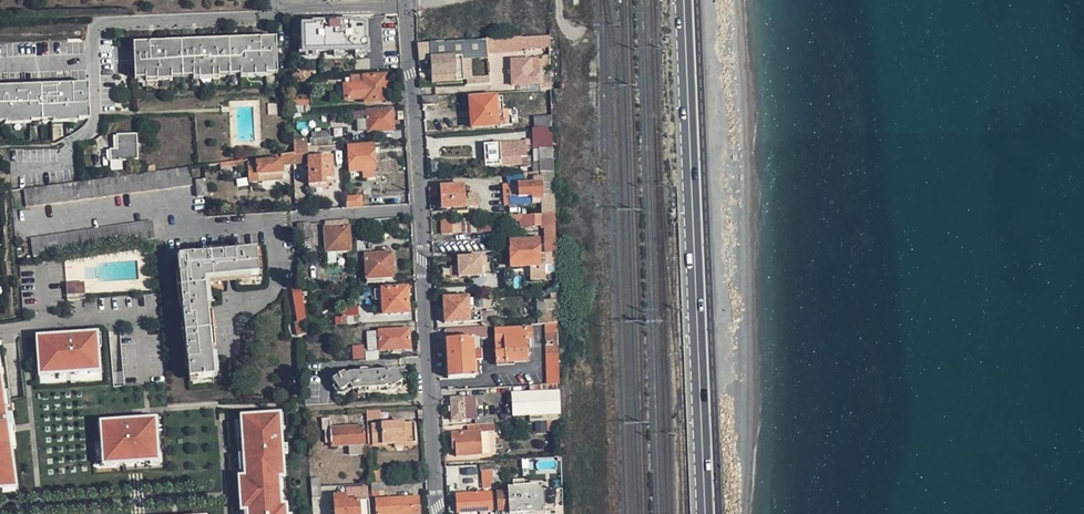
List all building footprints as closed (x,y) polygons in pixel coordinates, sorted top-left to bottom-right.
[(366,52),(366,36),(366,26),(367,20),(374,20),(374,16),(339,17),(339,27),(305,28),(302,28),(302,34),(302,53),(366,52)] [(289,34),(302,34),(302,28),(305,28),(305,18),(289,18),(289,24),(289,34)] [(180,39),(132,42),(134,79),(144,78),(145,81),(171,80),(171,76),(181,76),(191,75),(192,79),(219,78),(218,75),(228,74),(239,74),(239,78),(267,77),(267,74),(277,74),(275,35),(227,37),(180,39)] [(400,58),(398,35),(366,36),(366,52),(366,58),(400,58)] [(549,37),(529,38),(523,38),(523,43),(530,43),(530,48),(549,47),(549,37)] [(523,43),(523,38),(497,40),(497,53),(530,51),(530,48),(530,43),(523,43)] [(455,80),(455,68),(463,67),(462,60),(489,58),(488,50),(488,40),(452,42),(416,44),(418,61),(430,60),(431,82),(455,80)] [(512,86),(541,84),(540,72),(538,73),(537,67),(532,67),(531,60),(510,61),(512,86)] [(303,75),(303,67),(291,67),(291,76),(303,75)] [(364,101),(386,101),(385,76),(352,77),(352,83),(344,84),(344,98),(364,97),(364,101)] [(491,83),(490,76),(467,78),(467,85),(491,83)] [(2,120),(3,125),(29,124),(29,120),(38,119),(49,119),(49,124),(77,123),(77,119),(87,119),(85,81),(37,83),(0,84),(0,121),(2,120)] [(596,108),(596,81),(588,81),(588,108),(596,108)] [(309,101),(309,93),(291,94),(292,102),(309,101)] [(422,96),(422,106),(438,105),(437,95),(422,96)] [(470,100),(472,128),(512,125),(512,116),(507,116),(507,123),(502,123),(500,98),(470,100)] [(301,110),(309,110),(309,101),(292,102),(292,110),(301,110)] [(392,130),(391,111),(366,112),(366,119),(355,119),(356,130),(367,130),(367,132),(392,130)] [(532,130),(552,130),(551,117),(532,119),(532,130)] [(325,142),(325,129),(311,130),(312,143),(325,142)] [(553,168),(552,130),(532,130),(533,169),(553,168)] [(115,148),(107,149),(108,162),(108,171),(120,170),(120,162),(126,161),(126,160),(136,159),(135,134),(115,135),(115,148)] [(483,145),(484,167),(500,166),(519,164),(519,158),(526,157),(525,152),(528,152),(528,145),(525,145),(525,142),(518,142),(499,143),(483,145)] [(308,185),(325,184),(325,181),(332,181),(331,156),(307,157),(306,145),(293,146),(294,154),(294,164),(307,162),(308,185)] [(373,146),(348,147),(349,163),(345,163),(346,172),(349,172),(363,172),(363,179),(373,179),(373,171),(375,171),(373,146)] [(282,179),(282,173),(282,165),(294,164),(294,154),(290,155),(275,157),(265,158),(265,161),(256,162),(254,162),(254,163),(248,163),(249,182),(282,179)] [(243,161),(235,162),(220,164),(221,172),(235,170),(244,169),(243,161)] [(43,204),(192,186),(190,169),(41,189),(43,204)] [(542,195),(553,195),(553,184),(553,171),(541,172),(542,178),(528,179),(528,184),(517,185),(509,185),(509,197),(519,197),(542,195)] [(197,198),(206,197),(205,180),(195,180),(197,198)] [(439,187),(440,210),(464,208),(478,207),(477,195),(464,196),(463,185),(439,187)] [(360,208),(360,197),(345,198),(346,209),(360,208)] [(547,214),(543,214),(532,214),(518,215),(509,216),(509,220),(519,220),(520,227),(533,227),(533,225),(540,225),(541,229),(545,229),(546,232),(547,252),(554,251),(554,234),(554,231),(554,213),(547,214)] [(466,218),(467,232),(492,231),(490,217),(469,218),(466,218)] [(450,219),(440,220),(441,235),(451,233),(450,219)] [(450,219),(451,233),(460,233),(460,219),(450,219)] [(349,252),(348,228),(347,221),(324,222),(324,229),(325,253),(349,252)] [(153,239),(151,222),(55,236),(57,252),(153,239)] [(310,238),(308,223),(296,224),(297,238),(310,238)] [(509,238),(510,254),(530,253),(538,253),(537,237),(509,238)] [(370,252),(370,241),(356,242),(356,253),(370,252)] [(258,276),(255,251),(176,258),(189,380),(214,378),(204,282),(258,276)] [(545,265),(555,264),(554,251),(547,252),(544,252),(545,265)] [(530,253),(510,254),(511,267),(528,266),(529,279),(546,279),(545,265),(539,265),(538,253),(530,253)] [(391,278),(390,254),(365,256),(366,280),(366,284),(381,283),(381,279),(391,278)] [(485,256),(455,257),(456,267),(456,279),(481,277),(480,263),(485,263),(485,256)] [(449,279),(456,279),(456,267),(448,268),(449,279)] [(68,297),(80,296),(79,285),(67,286),(68,297)] [(407,314),(406,289),(380,291),(382,316),(407,314)] [(295,336),(304,335),(298,290),(290,291),(295,323),(293,323),(295,336)] [(444,324),(468,323),(480,322),(479,312),(471,312),(471,305),(467,305),(467,298),(442,300),(444,324)] [(487,327),(497,326),(496,312),(486,312),(487,327)] [(556,315),(539,316),(539,324),(544,324),(557,323),(556,315)] [(357,324),(357,316),(345,317),(345,325),(357,324)] [(558,384),(557,323),(544,324),(546,385),(558,384)] [(448,379),(475,377),(474,364),(481,363),(481,349),(473,350),(472,339),(487,339),(487,327),(484,327),(444,329),(448,379)] [(494,331),(494,341),(496,364),(527,361),(525,339),(532,339),(531,329),(494,331)] [(409,350),(409,330),(366,333),(367,351),(380,350),(380,352),(409,350)] [(39,358),(40,371),(49,370),(49,376),(90,373),(90,367),(99,367),(97,349),(96,349),(95,336),(76,337),(76,334),(67,335),(68,346),(63,346),(62,338),(60,338),(41,340),(42,358),(39,358)] [(62,338),(63,346),(68,346),(67,335),(60,335),(60,338),(62,338)] [(352,345),(353,358),(364,357),(363,345),(352,345)] [(377,359),(376,352),(365,352),(365,360),(377,359)] [(331,382),(339,393),(347,387),(350,392),(378,390),(381,385),(389,390),(396,378),(385,372),(382,377),(380,374),(348,376),(345,379),(341,374),(331,382)] [(12,490),(11,481),(14,481),(8,435),(6,427),(14,426),(13,418),(5,419),(0,381),(0,490),(12,490)] [(559,414),(558,391),(512,395),(513,416),(559,414)] [(450,399),(451,421),(465,419),(471,419),(470,404),(474,404),(474,397),(450,399)] [(381,410),(368,411),(368,420),(382,419),(381,410)] [(244,454),(246,494),(278,492),(277,477),(282,476),(278,430),(276,430),(275,416),(257,418),(258,424),(247,425),(248,433),(242,433),(243,443),(236,443),(237,450),(243,450),(243,447),(248,447),(249,453),(244,454)] [(241,419),(242,433),(248,433),(247,425),(258,424),(257,418),(241,419)] [(362,428),(331,429),(330,418),(319,420),(320,430),(322,430),(323,444),(329,444),(329,448),(351,446),(352,456),(363,455),(362,445),(363,445),(362,428)] [(102,429),(105,461),(109,461),(109,465),(123,464),(123,459),(139,458),(139,463),(153,462),(153,457),(157,457),(155,425),(151,426),(150,421),(139,422),(137,422),(137,426),(133,427),(132,419),(124,420),(124,423),(106,424),(107,429),(102,429)] [(414,443),(412,425),(370,427),(370,430),(366,431),(367,442),(371,441),(372,446),(414,443)] [(8,435),(15,434),(14,426),(6,427),(8,435)] [(480,455),(479,432),(450,434),(451,444),(453,444),(455,457),(480,455)] [(492,483),(491,469),(480,470),(481,484),(492,483)] [(372,480),(387,479),(386,470),(372,471),(372,480)] [(538,492),(561,492),(561,480),(537,481),(537,488),(538,492)] [(383,493),(382,483),(370,484),(370,494),(383,493)] [(561,492),(538,492),(537,488),(526,488),(526,486),(519,486),(510,487),(506,487),(507,492),(496,493),(497,511),(509,510),(509,513),(539,513),(538,511),(561,510),(561,492)] [(320,499),(318,487),(310,488),(311,500),(320,499)] [(491,511),(489,493),(478,493),(477,490),(475,487),(469,488),(467,490),(468,494),(455,495),(457,513),(491,511)] [(284,508),(279,508),(278,492),(246,494),(248,513),(285,513),(284,508)] [(367,501),(355,502),(355,497),(351,494),(347,495),(344,497),(332,498),(333,504),(328,504),(329,512),(333,512),(333,513),(368,513),(367,501)] [(411,498),(375,501),(376,513),(419,513),(418,498),(411,498)]
